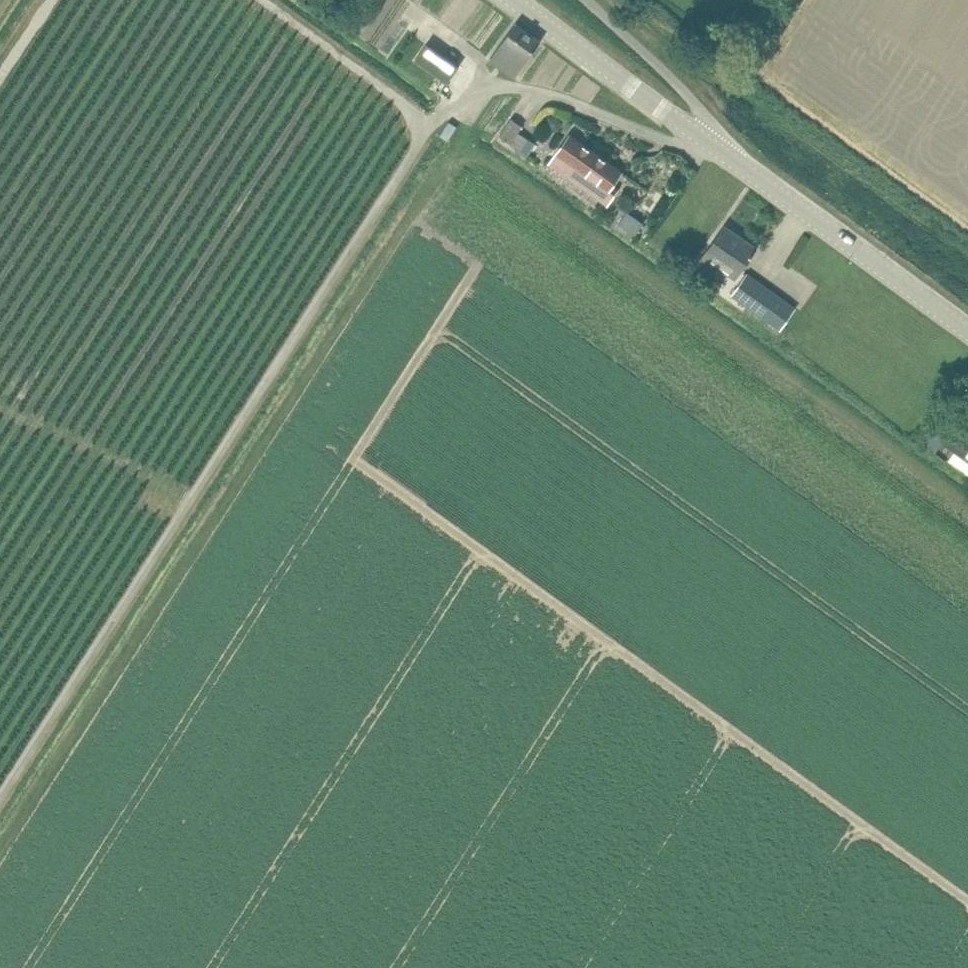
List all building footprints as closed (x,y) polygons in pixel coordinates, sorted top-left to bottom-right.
[(466,63),(478,42),(445,22),(433,43),(466,63)] [(515,75),(541,40),(516,22),(490,57),(515,75)] [(459,66),(427,43),(415,59),(447,82),(459,66)] [(521,150),(529,139),(519,132),(523,126),(511,118),(500,135),(521,150)] [(608,204),(618,189),(612,185),(622,170),(570,134),(559,150),(568,157),(559,169),(591,193),(608,204)] [(689,215),(705,196),(699,191),(683,210),(689,215)] [(736,278),(746,263),(758,247),(725,224),(713,240),(700,260),(717,272),(720,267),(736,278)] [(800,311),(817,286),(769,252),(751,277),(800,311)] [(781,329),(783,325),(795,309),(746,274),(732,294),(781,329)] [(814,321),(827,327),(834,314),(821,307),(814,321)] [(955,425),(943,442),(967,459),(967,435),(955,425)]
